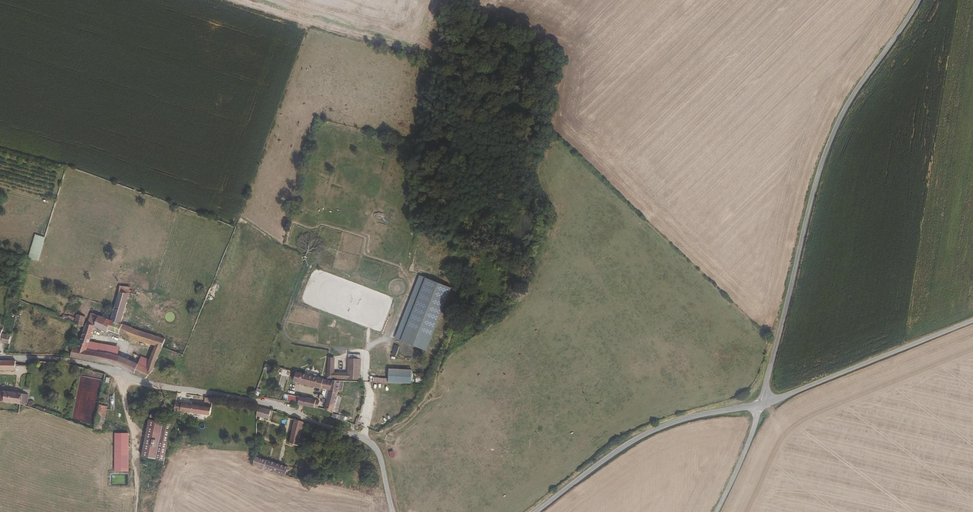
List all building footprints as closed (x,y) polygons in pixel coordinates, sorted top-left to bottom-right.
[(35,234),(29,258),(39,261),(45,237),(35,234)] [(452,288),(419,276),(394,339),(426,352),(452,288)] [(122,293),(120,293),(112,320),(122,323),(130,293),(129,293),(129,287),(122,286),(122,293)] [(68,314),(68,315),(61,313),(60,316),(83,326),(87,317),(79,314),(77,318),(68,314)] [(124,324),(122,323),(112,320),(90,313),(86,327),(83,337),(91,339),(94,329),(108,332),(109,329),(121,334),(124,324)] [(159,357),(166,338),(128,325),(125,335),(155,346),(148,368),(125,358),(122,368),(147,378),(155,368),(159,357)] [(13,332),(0,329),(0,339),(0,340),(0,342),(10,343),(13,332)] [(90,342),(82,340),(82,342),(80,347),(76,347),(73,346),(71,356),(102,362),(119,366),(122,357),(88,350),(90,342)] [(330,390),(330,391),(338,394),(339,391),(343,391),(345,381),(361,380),(361,359),(348,358),(348,371),(335,371),(335,358),(328,358),(327,380),(332,381),(330,390)] [(16,359),(0,359),(0,369),(16,370),(16,359)] [(412,370),(389,369),(388,377),(388,383),(411,384),(412,370)] [(298,373),(296,382),(323,388),(325,379),(298,373)] [(330,390),(332,381),(327,380),(325,379),(323,388),(330,390)] [(29,394),(2,390),(0,399),(0,400),(21,403),(27,405),(29,394)] [(332,416),(338,394),(330,391),(325,410),(330,416),(332,416)] [(137,414),(140,395),(134,395),(132,414),(137,414)] [(302,398),(302,399),(292,397),(291,402),(300,404),(301,405),(316,410),(316,408),(317,401),(302,398)] [(210,414),(212,407),(175,401),(174,409),(210,414)] [(104,432),(109,407),(100,405),(95,430),(104,432)] [(268,417),(270,409),(258,406),(255,414),(268,417)] [(297,443),(302,422),(294,419),(289,442),(297,443)] [(171,424),(157,421),(149,420),(142,456),(164,460),(168,440),(171,424)] [(128,471),(129,433),(115,433),(115,471),(128,471)] [(285,475),(287,467),(257,457),(254,464),(285,475)]
